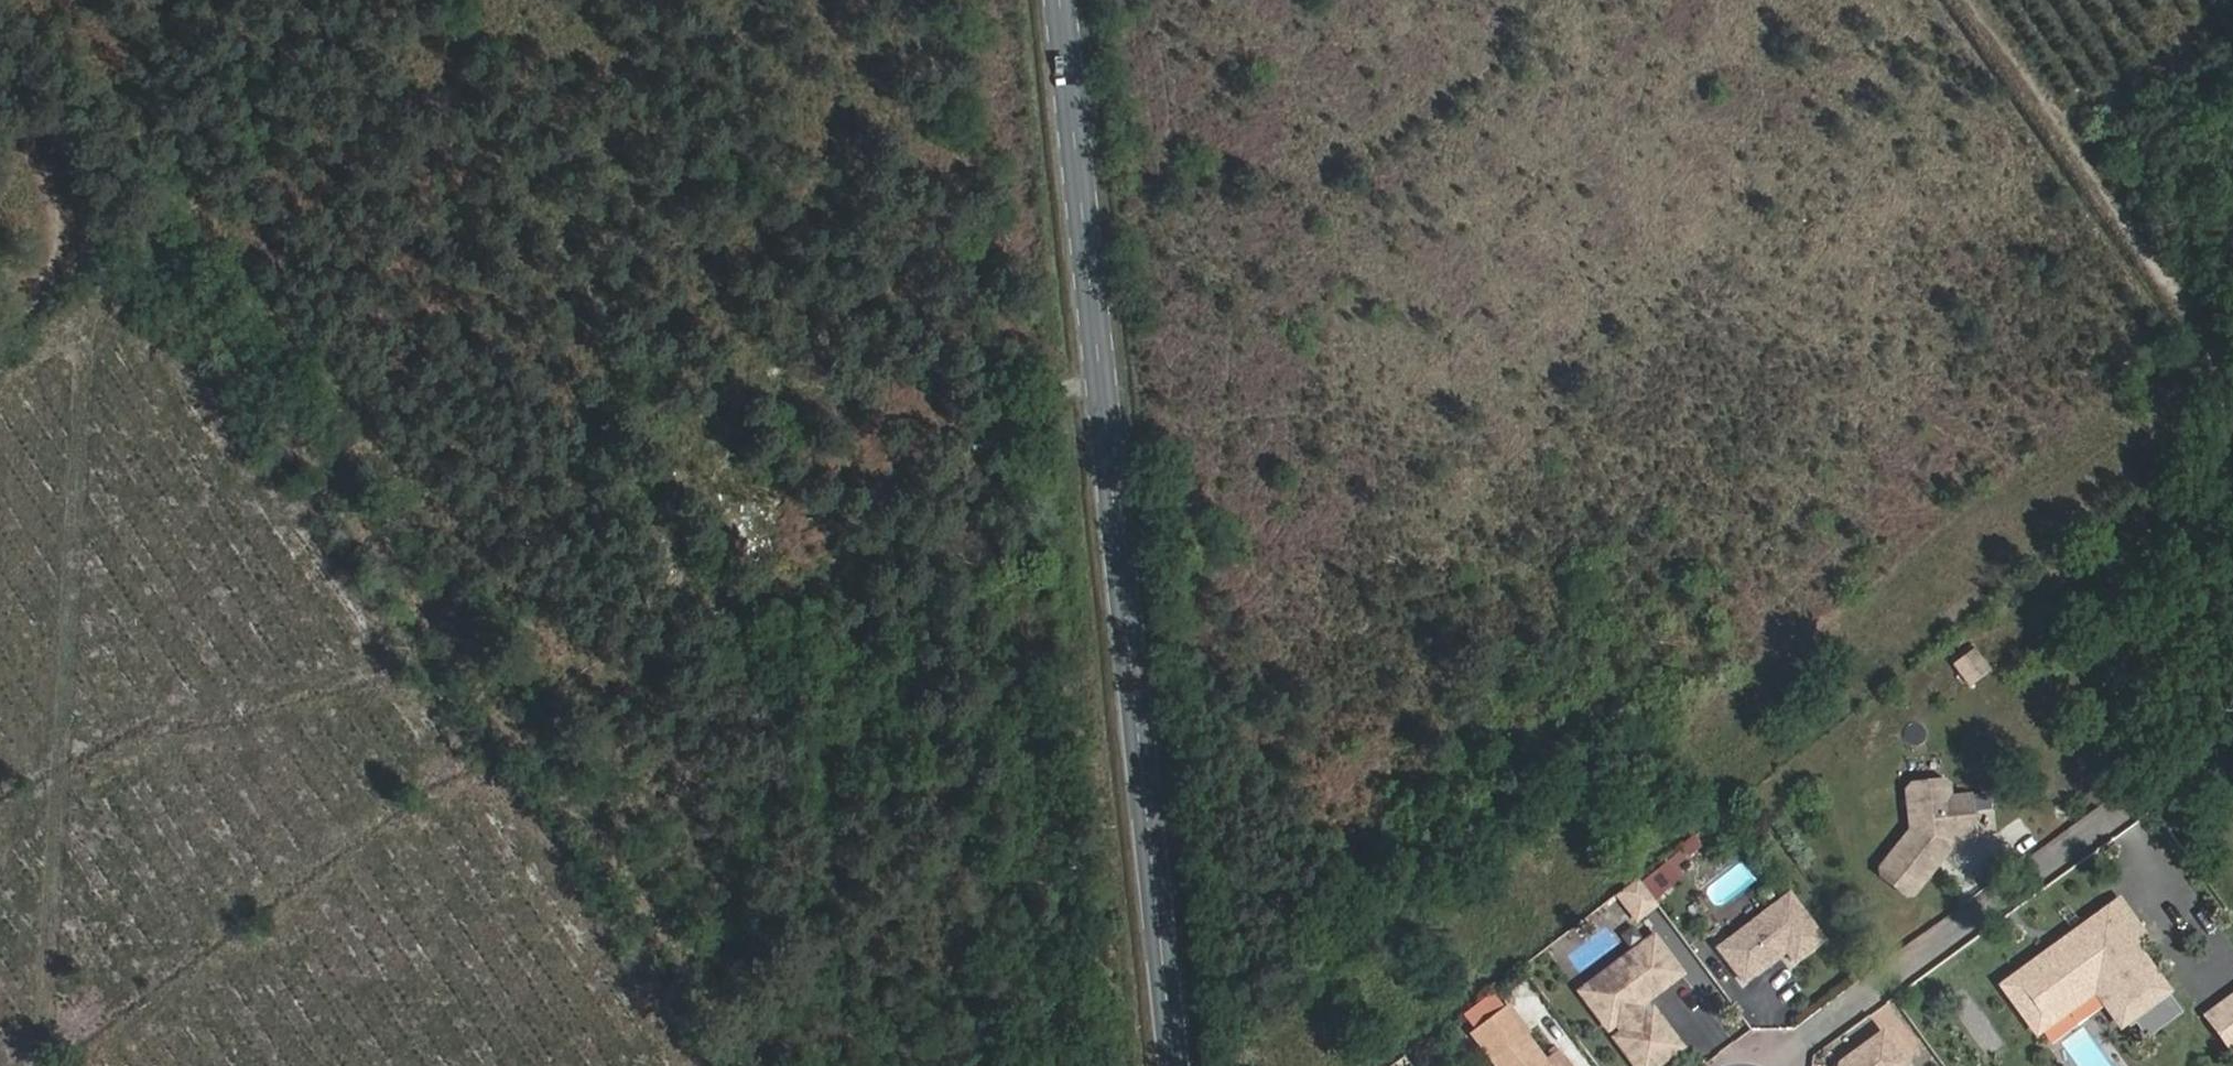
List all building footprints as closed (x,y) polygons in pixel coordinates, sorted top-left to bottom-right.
[(1988,675),(1974,657),(1955,671),(1969,689),(1988,675)] [(1949,793),(1943,788),(1912,790),(1908,796),(1911,837),(1881,875),(1881,883),(1904,902),(1913,901),(1938,871),(1932,868),(1942,855),(1949,855),(1953,851),(1955,844),(1976,842),(1973,803),(1949,804),(1949,793)] [(1938,871),(1949,855),(1942,855),(1932,868),(1938,871)] [(1825,946),(1792,898),(1719,951),(1745,986),(1788,955),(1796,966),(1825,946)] [(2163,994),(2133,954),(2149,941),(2122,906),(2081,936),(2137,1013),(2163,994)] [(2137,1013),(2081,936),(2071,944),(2079,956),(2068,965),(2064,961),(2059,961),(2016,992),(2043,1028),(2078,1002),(2073,994),(2094,977),(2105,991),(2126,1021),(2137,1013)] [(1663,988),(1679,976),(1652,938),(1634,951),(1663,988)] [(2006,990),(2041,1037),(2105,991),(2094,977),(2073,994),(2078,1002),(2043,1028),(2016,992),(2059,961),(2064,961),(2068,965),(2079,956),(2071,944),(2006,990)] [(1634,951),(1579,993),(1607,1032),(1616,1025),(1622,1034),(1615,1039),(1635,1065),(1658,1065),(1680,1048),(1651,1010),(1644,1016),(1637,1007),(1663,988),(1634,951)] [(2232,1047),(2232,988),(2200,1008),(2226,1051),(2232,1047)] [(1506,1008),(1471,1035),(1494,1065),(1566,1065),(1557,1054),(1543,1064),(1524,1038),(1528,1036),(1506,1008)] [(1880,1040),(1844,1065),(1900,1065),(1880,1040)]
